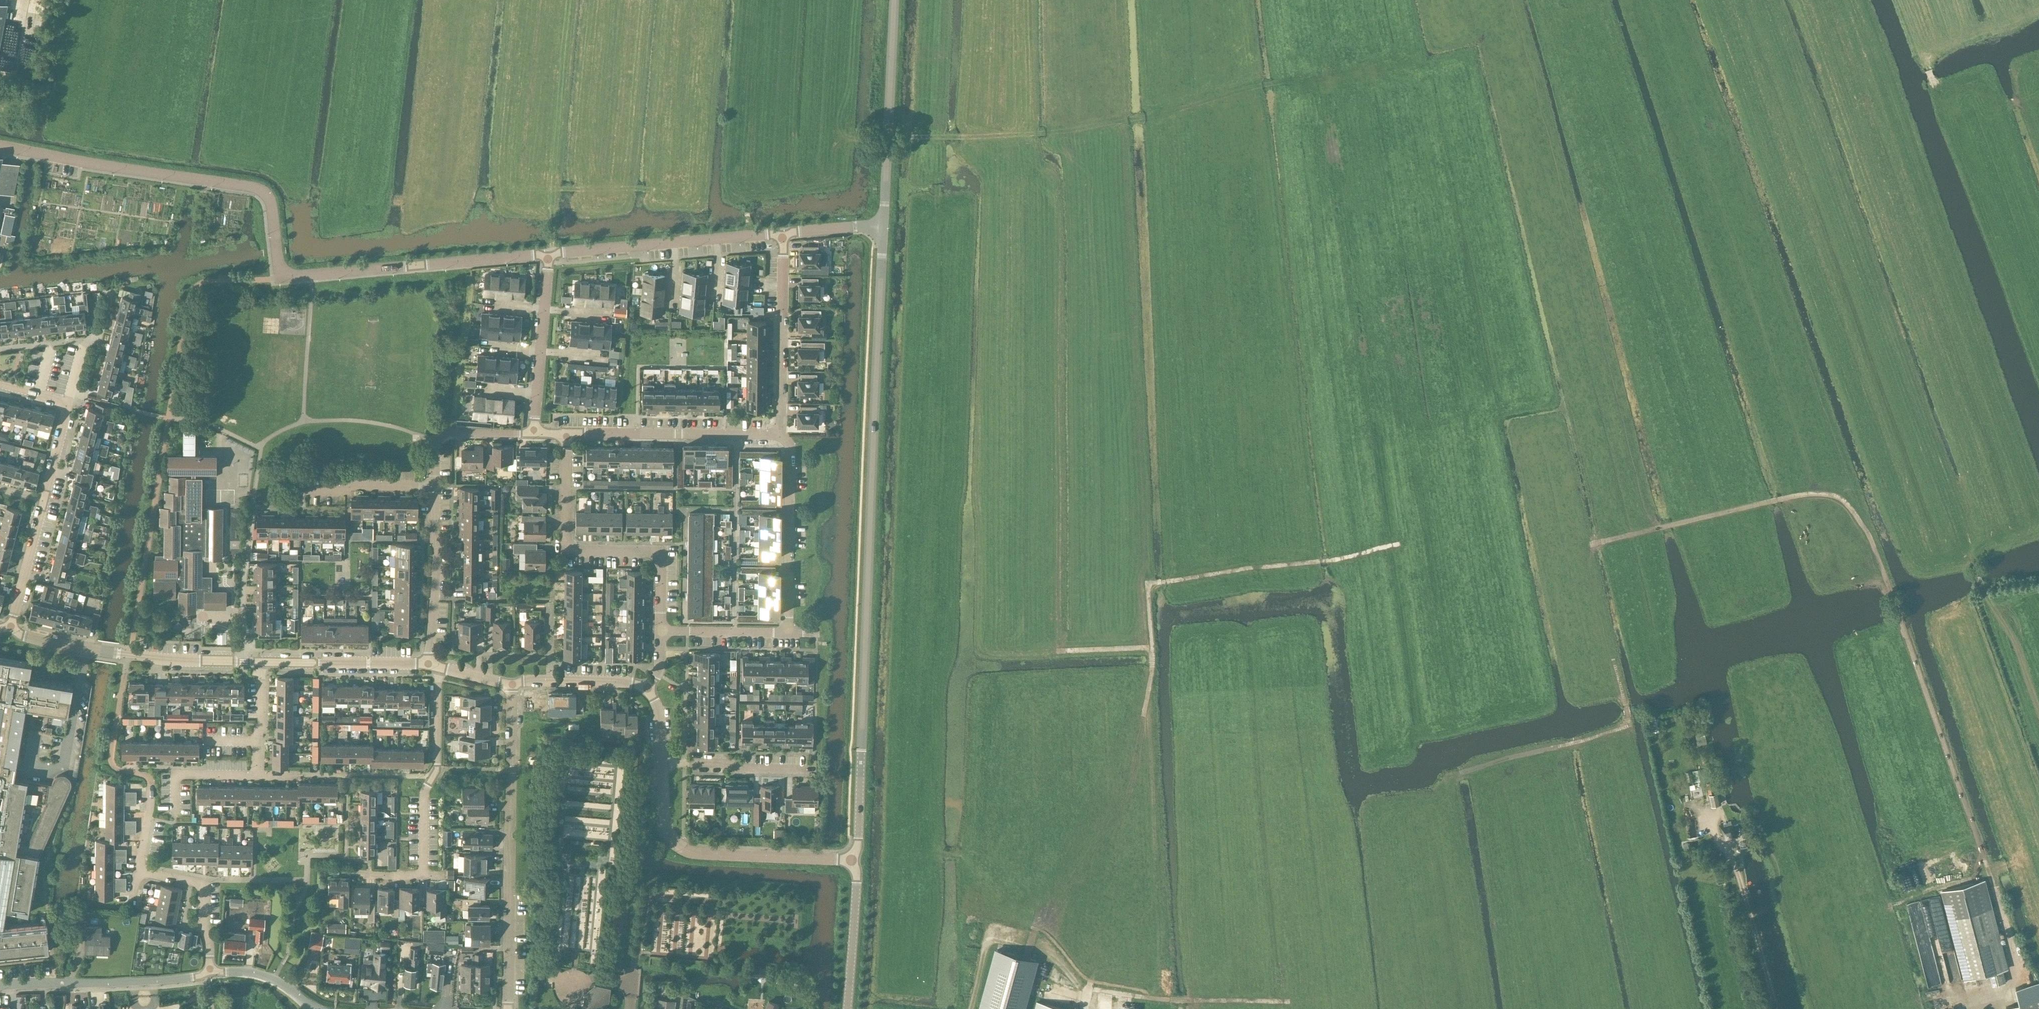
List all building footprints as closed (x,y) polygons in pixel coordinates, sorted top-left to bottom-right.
[(14,195),(19,165),(1,162),(2,157),(0,157),(0,192),(14,195)] [(4,213),(13,215),(15,208),(6,206),(4,213)] [(4,213),(0,232),(10,234),(14,215),(13,215),(4,213)] [(806,246),(806,251),(801,251),(801,256),(798,256),(798,265),(821,265),(821,252),(820,252),(820,245),(804,245),(806,246)] [(738,264),(726,263),(724,283),(736,284),(738,264)] [(750,265),(738,264),(736,284),(748,285),(750,265)] [(695,273),(683,272),(681,292),(693,293),(695,273)] [(707,274),(695,273),(693,293),(705,294),(707,274)] [(505,276),(485,274),(483,295),(503,296),(505,276)] [(665,275),(644,274),(643,294),(663,295),(665,275)] [(525,278),(505,276),(503,296),(523,298),(525,278)] [(798,288),(797,297),(820,297),(821,284),(820,284),(820,277),(803,277),(806,277),(805,283),(801,283),(801,288),(798,288)] [(595,284),(575,282),(573,303),(593,304),(595,284)] [(736,284),(724,283),(723,303),(734,304),(736,284)] [(615,286),(595,284),(593,304),(613,306),(615,286)] [(748,285),(736,284),(734,304),(746,305),(748,285)] [(122,296),(119,308),(134,312),(134,311),(140,312),(141,307),(136,306),(137,300),(139,300),(141,294),(130,291),(128,297),(122,296)] [(73,312),(74,328),(87,326),(85,309),(91,308),(90,292),(83,293),(84,304),(79,304),(80,311),(73,312)] [(693,293),(681,292),(680,312),(691,313),(693,293)] [(705,294),(693,293),(691,313),(703,314),(705,294)] [(663,295),(643,294),(641,314),(661,315),(663,295)] [(61,314),(62,329),(74,328),(73,312),(72,310),(66,310),(65,303),(59,304),(61,314)] [(24,317),(26,333),(38,332),(36,316),(35,306),(30,307),(31,317),(24,317)] [(626,315),(627,308),(624,307),(614,307),(613,314),(624,315),(626,315)] [(134,312),(119,308),(116,320),(131,323),(134,312)] [(14,334),(12,319),(11,309),(5,309),(6,317),(0,317),(0,320),(2,336),(14,334)] [(822,316),(822,309),(803,309),(805,310),(805,315),(800,315),(800,320),(797,320),(797,329),(820,329),(820,316),(822,316)] [(502,314),(481,313),(480,325),(501,326),(502,314)] [(48,315),(50,330),(62,329),(61,314),(48,315)] [(522,316),(502,314),(501,326),(520,328),(522,316)] [(38,332),(50,330),(48,315),(36,316),(38,332)] [(14,334),(26,333),(24,317),(12,319),(14,334)] [(116,320),(113,331),(128,335),(134,336),(135,331),(129,329),(131,323),(116,320)] [(749,331),(772,332),(772,326),(767,326),(767,320),(749,320),(749,331)] [(591,322),(571,321),(570,332),(590,334),(591,322)] [(611,324),(591,322),(590,334),(610,336),(611,324)] [(501,326),(480,325),(479,337),(499,338),(501,326)] [(520,328),(501,326),(499,338),(519,340),(520,328)] [(811,333),(811,339),(825,339),(825,329),(821,329),(821,333),(811,333)] [(110,343),(125,347),(128,335),(113,331),(110,343)] [(772,337),(772,332),(749,331),(749,342),(767,342),(767,337),(772,337)] [(590,334),(570,332),(569,345),(589,346),(590,334)] [(610,336),(590,334),(589,346),(609,348),(610,336)] [(800,347),(799,361),(819,361),(820,348),(826,348),(826,341),(802,341),(804,342),(804,346),(803,347),(800,347)] [(767,348),(767,342),(749,342),(749,353),(771,353),(771,348),(767,348)] [(110,343),(107,355),(122,359),(122,358),(128,360),(129,354),(123,353),(125,347),(110,343)] [(771,359),(771,353),(749,353),(749,364),(766,364),(766,359),(771,359)] [(119,371),(122,359),(107,355),(104,367),(119,371)] [(498,356),(478,355),(477,366),(497,368),(498,356)] [(518,358),(498,356),(497,368),(517,370),(518,358)] [(766,369),(766,364),(749,364),(748,375),(771,375),(771,369),(766,369)] [(497,368),(477,366),(476,378),(496,380),(497,368)] [(104,367),(101,379),(116,382),(119,371),(104,367)] [(517,370),(497,368),(496,380),(516,382),(517,370)] [(796,384),(796,393),(819,393),(819,380),(818,380),(818,373),(802,373),(804,374),(804,379),(799,379),(799,384),(796,384)] [(748,385),(766,386),(766,381),(771,381),(771,375),(748,375),(748,385)] [(98,391),(97,397),(108,400),(109,394),(113,394),(114,387),(120,389),(122,384),(116,382),(101,379),(98,391)] [(568,381),(556,380),(554,401),(566,402),(568,381)] [(580,383),(568,381),(566,402),(578,403),(580,383)] [(592,384),(580,383),(578,403),(590,404),(592,384)] [(604,385),(592,384),(590,404),(602,405),(604,385)] [(616,386),(604,385),(602,405),(614,406),(616,386)] [(766,391),(766,386),(748,385),(748,396),(771,397),(771,391),(766,391)] [(649,411),(654,411),(655,388),(644,388),(643,406),(649,406),(649,411)] [(655,388),(654,411),(660,411),(660,406),(665,406),(666,388),(655,388)] [(670,411),(676,411),(676,388),(666,388),(665,406),(670,406),(670,411)] [(682,406),(687,406),(687,389),(676,388),(676,411),(682,411),(682,406)] [(692,411),(698,411),(698,389),(687,389),(687,406),(692,406),(692,411)] [(703,407),(708,407),(709,389),(698,389),(698,411),(703,412),(703,407)] [(709,389),(708,407),(724,407),(724,401),(720,401),(720,389),(709,389)] [(494,398),(474,396),(472,417),(492,418),(494,398)] [(770,402),(771,397),(748,396),(748,412),(759,412),(759,408),(766,408),(766,402),(770,402)] [(514,400),(494,398),(492,418),(512,420),(514,400)] [(0,417),(0,425),(2,425),(4,418),(12,420),(14,420),(18,405),(6,402),(2,417),(0,417)] [(88,408),(85,420),(100,424),(103,412),(110,413),(111,407),(96,403),(95,409),(88,408)] [(14,420),(12,420),(10,428),(14,429),(16,421),(24,423),(26,423),(30,408),(18,405),(14,420)] [(795,425),(818,425),(819,412),(817,412),(817,405),(801,405),(803,405),(803,411),(799,411),(798,416),(795,416),(795,425)] [(26,423),(24,423),(22,430),(26,431),(28,424),(35,425),(38,426),(42,411),(30,408),(26,423)] [(54,414),(42,411),(38,426),(35,425),(33,433),(38,434),(40,426),(50,429),(54,414)] [(85,420),(82,432),(97,435),(103,437),(105,430),(106,425),(100,424),(85,420)] [(195,429),(183,428),(183,452),(195,452),(195,432),(195,429)] [(97,435),(82,432),(79,443),(94,447),(97,435)] [(79,443),(76,455),(91,459),(94,447),(79,443)] [(456,471),(456,472),(462,472),(462,466),(472,466),(482,466),(482,445),(475,445),(475,450),(462,450),(462,457),(456,457),(456,471)] [(695,464),(695,445),(684,445),(684,451),(679,451),(679,450),(678,485),(685,485),(685,484),(684,484),(684,467),(687,464),(695,464)] [(701,470),(705,470),(706,445),(695,445),(695,464),(701,464),(701,470)] [(710,465),(716,465),(717,445),(706,445),(705,470),(710,470),(710,465)] [(728,451),(728,445),(717,445),(716,465),(724,465),(727,468),(727,485),(726,485),(732,486),(733,451),(732,451),(732,452),(728,451)] [(512,462),(512,446),(493,446),(493,453),(487,453),(487,467),(493,467),(493,461),(512,462)] [(546,448),(541,448),(526,448),(526,446),(520,446),(520,454),(516,454),(516,469),(521,469),(521,464),(532,464),(532,466),(534,467),(538,467),(539,466),(540,464),(546,464),(546,448)] [(584,451),(583,464),(593,464),(593,472),(597,472),(597,447),(587,447),(586,451),(584,451)] [(597,447),(597,472),(601,472),(601,465),(608,465),(608,447),(597,447)] [(608,447),(608,465),(614,465),(614,472),(619,472),(619,447),(608,447)] [(619,447),(619,472),(623,472),(623,465),(629,465),(630,447),(619,447)] [(630,447),(629,465),(636,465),(636,472),(640,472),(641,447),(630,447)] [(641,447),(640,472),(644,472),(644,470),(651,470),(652,447),(641,447)] [(652,447),(651,470),(657,470),(657,473),(662,473),(662,448),(652,447)] [(662,448),(662,473),(666,473),(666,470),(673,470),(673,448),(662,448)] [(741,456),(741,455),(758,456),(761,459),(761,467),(781,467),(781,455),(775,455),(775,451),(775,450),(741,450),(741,456)] [(91,459),(76,455),(73,467),(79,469),(77,475),(92,478),(97,460),(91,459)] [(195,607),(226,608),(226,607),(226,592),(221,592),(212,592),(212,576),(202,575),(202,558),(222,558),(222,508),(206,508),(202,508),(202,477),(207,477),(215,477),(215,455),(198,455),(195,455),(168,455),(168,477),(170,477),(170,492),(165,492),(165,508),(161,508),(161,524),(165,524),(165,555),(155,555),(155,578),(154,578),(154,580),(155,581),(155,597),(180,597),(180,611),(195,611),(195,607)] [(22,467),(15,465),(11,480),(23,483),(29,460),(24,459),(22,467)] [(29,460),(23,483),(35,486),(39,471),(33,470),(35,461),(29,460)] [(11,480),(15,465),(3,462),(0,475),(0,477),(11,480)] [(781,467),(761,467),(761,473),(756,473),(755,477),(781,477),(781,467)] [(92,478),(77,475),(75,481),(74,481),(71,493),(86,496),(88,497),(90,490),(96,488),(98,480),(94,479),(92,478)] [(781,477),(755,477),(755,481),(761,481),(761,488),(780,489),(781,477)] [(530,510),(545,510),(545,493),(539,493),(539,486),(517,486),(517,500),(522,500),(522,509),(530,509),(530,510)] [(459,497),(478,498),(478,487),(459,487),(459,497)] [(780,500),(780,489),(761,488),(761,496),(758,499),(743,499),(743,498),(742,504),(774,505),(774,504),(774,500),(780,500)] [(71,493),(68,504),(83,508),(86,496),(71,493)] [(351,516),(362,517),(363,495),(356,495),(356,498),(352,497),(351,516)] [(373,517),(373,498),(369,498),(369,495),(363,495),(362,517),(373,517)] [(384,517),(384,496),(378,495),(378,498),(373,498),(373,517),(384,517)] [(395,522),(395,499),(391,498),(391,496),(384,496),(384,517),(395,517),(395,522)] [(400,499),(395,499),(395,522),(406,522),(406,496),(400,496),(400,499)] [(406,496),(406,522),(406,517),(417,517),(417,499),(413,499),(413,496),(406,496)] [(478,498),(459,497),(459,508),(478,508),(478,498)] [(4,516),(3,518),(18,522),(21,510),(7,506),(7,505),(0,503),(0,507),(6,508),(4,516)] [(65,516),(86,521),(88,515),(89,510),(83,508),(68,504),(65,516)] [(575,531),(575,532),(587,532),(588,511),(591,511),(591,507),(585,507),(585,511),(576,511),(575,531)] [(599,511),(599,532),(610,532),(610,512),(613,512),(613,507),(608,507),(608,511),(599,511)] [(478,508),(459,508),(459,518),(478,518),(478,508)] [(626,512),(626,533),(638,533),(638,512),(641,512),(641,508),(635,508),(635,512),(626,512)] [(649,512),(649,533),(661,533),(661,512),(664,512),(664,508),(658,508),(658,512),(649,512)] [(760,524),(780,525),(780,513),(774,513),(774,509),(774,508),(742,508),(742,514),(743,514),(743,513),(757,513),(760,516),(760,524)] [(588,511),(587,532),(599,532),(599,511),(591,511),(588,511)] [(610,512),(610,532),(622,532),(622,512),(613,512),(610,512)] [(638,512),(638,533),(649,533),(649,512),(641,512),(638,512)] [(661,512),(661,533),(672,533),(673,513),(664,512),(661,512)] [(689,525),(714,525),(714,513),(717,513),(717,512),(690,512),(689,525)] [(545,539),(545,520),(540,520),(540,514),(521,514),(521,521),(524,521),(524,538),(545,539)] [(1,528),(0,530),(15,534),(18,522),(3,518),(4,516),(0,515),(0,520),(3,520),(1,528)] [(106,515),(104,522),(111,524),(113,516),(112,516),(106,515)] [(268,541),(268,536),(269,515),(262,515),(262,517),(257,517),(257,541),(268,541)] [(279,536),(279,518),(275,518),(275,515),(269,515),(268,536),(279,536)] [(290,536),(290,515),(284,515),(284,518),(279,518),(279,536),(290,536)] [(301,536),(301,518),(297,518),(297,515),(290,515),(290,536),(301,536)] [(306,518),(301,518),(301,536),(312,537),(312,515),(306,515),(306,518)] [(319,518),(319,515),(312,515),(312,537),(312,541),(323,542),(323,518),(319,518)] [(327,518),(323,518),(323,542),(333,542),(334,515),(327,515),(327,518)] [(334,515),(333,542),(345,542),(345,519),(341,518),(341,515),(334,515)] [(65,516),(62,528),(83,534),(85,528),(86,522),(65,516)] [(478,518),(459,518),(459,528),(478,528),(478,518)] [(780,535),(780,525),(760,524),(760,531),(755,531),(755,535),(780,535)] [(713,538),(714,525),(689,525),(689,538),(713,538)] [(12,546),(15,534),(0,530),(1,528),(0,528),(0,543),(12,546)] [(62,528),(59,540),(74,544),(76,537),(82,538),(83,534),(62,528)] [(477,538),(478,528),(459,528),(459,538),(464,538),(483,539),(483,538),(477,538)] [(760,546),(779,546),(780,535),(755,535),(754,539),(760,539),(760,546)] [(483,539),(464,538),(464,539),(464,549),(483,549),(483,539)] [(689,538),(689,550),(713,551),(713,538),(689,538)] [(59,540),(56,552),(71,556),(77,557),(78,552),(72,550),(74,544),(59,540)] [(544,568),(545,549),(537,549),(537,542),(513,542),(513,552),(525,552),(525,568),(544,568)] [(9,558),(12,546),(0,543),(0,556),(9,558)] [(395,555),(417,555),(417,549),(414,549),(414,544),(391,544),(391,555),(395,555)] [(779,558),(779,546),(760,546),(760,554),(757,557),(742,556),(742,555),(742,562),(773,562),(773,557),(779,558)] [(483,549),(464,549),(461,549),(461,555),(464,555),(464,559),(483,559),(483,549)] [(268,554),(268,559),(276,559),(276,554),(278,554),(278,550),(268,550),(268,554)] [(333,554),(333,560),(341,560),(341,550),(333,550),(333,554)] [(713,551),(689,550),(689,563),(713,563),(713,551)] [(56,552),(53,564),(68,568),(71,556),(56,552)] [(416,562),(417,555),(395,555),(395,566),(414,566),(414,562),(416,562)] [(9,558),(0,556),(0,569),(6,571),(9,558)] [(483,569),(483,559),(464,559),(464,569),(483,569)] [(254,567),(254,573),(276,574),(276,563),(257,562),(257,567),(254,567)] [(713,563),(689,563),(689,575),(713,576),(713,563)] [(68,568),(53,564),(50,576),(55,577),(54,583),(70,587),(71,581),(65,579),(68,568)] [(759,582),(779,582),(779,571),(773,571),(773,567),(773,566),(741,565),(741,572),(742,572),(742,571),(756,571),(759,574),(759,582)] [(414,571),(414,566),(395,566),(395,577),(416,577),(416,571),(414,571)] [(483,579),(483,569),(464,569),(464,579),(483,579)] [(565,570),(564,581),(588,581),(588,577),(581,577),(582,570),(565,570)] [(619,582),(645,582),(645,571),(627,571),(627,577),(619,577),(619,582)] [(276,574),(254,573),(254,580),(257,580),(257,584),(276,585),(276,574)] [(712,589),(713,576),(689,575),(688,588),(712,589)] [(416,584),(416,577),(395,577),(395,588),(414,588),(414,584),(416,584)] [(482,597),(483,579),(464,579),(463,590),(466,590),(466,597),(482,597)] [(587,585),(588,581),(564,581),(564,592),(581,592),(581,585),(587,585)] [(645,582),(619,582),(619,586),(627,586),(627,593),(644,593),(645,582)] [(779,593),(779,582),(759,582),(759,589),(754,589),(754,593),(779,593)] [(29,617),(41,620),(50,585),(45,584),(40,604),(33,602),(29,617)] [(254,589),(254,595),(276,596),(276,585),(257,584),(257,589),(254,589)] [(8,586),(4,585),(2,593),(0,592),(0,609),(4,594),(6,594),(8,586)] [(53,623),(57,608),(51,607),(54,593),(49,592),(50,586),(50,585),(41,620),(53,623)] [(395,599),(416,599),(416,593),(414,593),(414,588),(395,588),(391,588),(391,599),(395,599)] [(712,589),(688,588),(688,601),(712,601),(712,589)] [(581,599),(581,592),(564,592),(564,603),(587,603),(587,599),(581,599)] [(644,593),(627,593),(627,599),(619,599),(619,603),(644,604),(644,593)] [(759,604),(778,604),(779,593),(754,593),(753,597),(759,597),(759,604)] [(276,596),(254,595),(254,601),(257,601),(257,606),(275,607),(276,596)] [(77,629),(80,614),(74,613),(78,599),(72,597),(70,605),(69,611),(68,611),(65,626),(77,629)] [(416,605),(416,599),(395,599),(394,610),(413,610),(413,605),(416,605)] [(712,619),(712,601),(688,601),(688,614),(694,614),(694,618),(694,619),(712,619)] [(587,607),(587,603),(564,603),(564,613),(581,614),(581,607),(587,607)] [(626,608),(626,614),(644,615),(644,604),(619,603),(619,608),(626,608)] [(778,615),(778,604),(759,604),(759,611),(756,614),(739,614),(739,613),(738,613),(738,619),(737,619),(737,620),(772,620),(772,619),(772,615),(778,615)] [(275,607),(257,606),(257,611),(254,611),(253,617),(275,617),(275,607)] [(65,626),(68,611),(57,608),(53,623),(65,626)] [(413,615),(413,610),(394,610),(394,619),(394,621),(416,621),(416,615),(413,615)] [(80,614),(77,629),(89,632),(90,627),(96,629),(100,613),(94,612),(92,617),(80,614)] [(581,620),(581,614),(564,613),(564,624),(587,625),(587,621),(581,620)] [(644,615),(626,614),(626,621),(619,620),(619,625),(644,625),(644,615)] [(281,628),(275,628),(275,617),(253,617),(253,623),(256,623),(256,629),(258,629),(258,637),(281,637),(281,628)] [(328,644),(334,644),(335,618),(324,617),(324,623),(323,641),(328,641),(328,644)] [(341,641),(345,642),(346,618),(335,618),(334,644),(341,645),(341,641)] [(350,645),(356,645),(357,623),(357,618),(346,618),(345,642),(350,642),(350,645)] [(388,630),(394,630),(394,632),(413,632),(413,627),(416,627),(416,621),(394,621),(394,619),(389,619),(388,630)] [(179,620),(173,625),(178,630),(179,630),(184,626),(179,621),(179,620)] [(482,633),(482,622),(459,621),(459,645),(475,645),(476,633),(482,633)] [(539,645),(539,622),(525,621),(524,645),(539,645)] [(306,644),(312,644),(313,623),(301,622),(301,641),(306,641),(306,644)] [(509,645),(510,622),(494,622),(493,645),(509,645)] [(319,641),(323,641),(324,623),(313,623),(312,644),(319,644),(319,641)] [(357,623),(356,645),(363,645),(363,642),(368,642),(368,623),(357,623)] [(564,635),(581,635),(581,628),(587,629),(587,625),(564,624),(564,635)] [(644,625),(619,625),(619,629),(626,629),(626,636),(644,636),(644,625)] [(580,642),(581,635),(564,635),(563,646),(587,646),(587,642),(580,642)] [(644,636),(626,636),(626,642),(619,642),(619,646),(643,647),(644,636)] [(587,646),(563,646),(563,657),(580,657),(581,650),(587,650),(587,646)] [(643,658),(643,647),(619,646),(619,647),(613,647),(613,651),(626,651),(626,658),(643,658)] [(715,670),(718,670),(719,652),(694,652),(694,663),(698,663),(697,669),(715,670)] [(753,678),(754,660),(748,660),(748,656),(743,656),(742,681),(754,681),(754,678),(753,678)] [(760,660),(754,660),(753,678),(754,678),(754,681),(757,681),(757,678),(764,678),(764,656),(760,656),(760,660)] [(775,678),(775,660),(769,660),(769,656),(764,656),(764,678),(764,681),(775,682),(775,678)] [(775,678),(786,678),(786,656),(781,656),(781,661),(775,660),(775,678)] [(797,678),(797,661),(791,661),(791,657),(786,656),(786,678),(796,678),(797,678)] [(797,678),(796,678),(796,682),(814,682),(814,657),(803,657),(803,661),(797,661),(797,678)] [(38,855),(39,856),(70,789),(71,786),(71,782),(70,778),(68,776),(65,775),(61,774),(57,775),(55,777),(53,780),(51,784),(14,778),(25,707),(29,678),(31,663),(0,658),(0,849),(38,855)] [(715,670),(697,669),(697,675),(694,675),(693,680),(715,680),(715,670)] [(277,677),(277,690),(292,690),(292,678),(277,677)] [(29,678),(25,707),(68,715),(73,685),(29,678)] [(715,680),(693,680),(693,685),(697,685),(697,691),(715,691),(715,680)] [(192,683),(192,700),(205,700),(206,683),(204,683),(204,682),(198,681),(198,683),(192,683)] [(154,701),(154,685),(143,685),(143,682),(129,682),(129,689),(131,689),(131,699),(129,699),(129,703),(144,704),(144,707),(148,707),(148,704),(154,704),(154,701)] [(218,700),(230,701),(230,684),(229,684),(229,682),(223,682),(223,684),(218,684),(218,700)] [(167,683),(167,685),(168,685),(167,700),(168,700),(180,700),(180,683),(167,683)] [(192,683),(180,683),(180,700),(180,704),(192,704),(192,700),(192,683)] [(205,700),(218,700),(218,684),(206,683),(205,700)] [(230,684),(230,701),(243,701),(243,684),(230,684)] [(168,702),(168,700),(167,700),(168,685),(167,685),(154,685),(154,701),(168,702)] [(335,701),(335,685),(322,685),(322,700),(335,701)] [(347,701),(347,685),(335,685),(335,701),(347,701)] [(359,701),(359,685),(347,685),(347,701),(359,701)] [(372,690),(373,690),(373,685),(359,685),(359,701),(372,701),(372,690)] [(292,703),(292,690),(277,690),(277,703),(292,703)] [(372,701),(372,705),(385,705),(385,690),(373,690),(372,690),(372,701)] [(398,690),(385,690),(385,705),(397,705),(398,690)] [(403,706),(410,706),(410,690),(398,690),(397,705),(397,713),(403,713),(403,706)] [(423,690),(410,690),(410,706),(417,706),(417,713),(426,713),(426,706),(423,706),(423,690)] [(715,691),(697,691),(697,697),(693,697),(693,702),(715,702),(715,691)] [(582,713),(582,701),(575,700),(575,693),(548,693),(548,713),(575,714),(575,713),(582,713)] [(468,716),(489,717),(490,696),(460,696),(460,707),(468,707),(468,716)] [(612,731),(624,731),(624,711),(613,711),(613,708),(615,708),(615,702),(612,702),(612,708),(612,728),(612,731)] [(715,702),(693,702),(693,706),(697,707),(697,713),(714,713),(715,702)] [(292,703),(277,703),(277,716),(292,716),(292,703)] [(637,720),(637,714),(625,713),(625,711),(628,711),(628,705),(624,705),(624,711),(624,731),(624,733),(637,734),(637,733),(637,726),(637,720)] [(600,728),(612,728),(612,708),(600,708),(600,728)] [(205,713),(205,710),(197,710),(197,711),(193,710),(192,719),(205,719),(205,713)] [(714,713),(697,713),(697,719),(693,719),(693,723),(714,724),(714,713)] [(292,716),(277,716),(277,728),(292,728),(292,716)] [(489,733),(489,717),(468,716),(459,716),(459,727),(466,727),(466,733),(489,733)] [(774,742),(774,725),(774,719),(764,719),(763,724),(763,746),(768,746),(768,742),(774,742)] [(753,724),(753,721),(742,721),(741,746),(746,746),(746,742),(752,742),(753,724)] [(796,722),(796,725),(796,743),(802,743),(802,747),(813,747),(813,722),(796,722)] [(697,728),(696,734),(714,734),(714,724),(693,723),(693,728),(697,728)] [(753,724),(752,742),(758,742),(758,746),(763,746),(763,724),(753,724)] [(780,747),(785,747),(785,725),(774,725),(774,742),(780,742),(780,747)] [(790,742),(796,743),(796,725),(785,725),(785,747),(790,747),(790,742)] [(286,741),(292,741),(292,728),(277,728),(277,740),(277,741),(286,741)] [(717,734),(714,734),(696,734),(696,740),(692,740),(692,745),(717,746),(717,734)] [(489,756),(489,739),(459,739),(459,750),(468,750),(468,756),(489,756)] [(277,741),(277,740),(272,740),(272,753),(286,753),(286,741),(277,741)] [(135,758),(135,742),(122,742),(122,758),(135,758)] [(148,742),(135,742),(135,758),(148,758),(148,742)] [(160,742),(148,742),(148,758),(160,758),(160,742)] [(173,742),(160,742),(160,758),(173,758),(173,742)] [(185,743),(173,742),(173,758),(185,758),(185,743)] [(198,743),(185,743),(185,758),(198,759),(198,743)] [(322,760),(334,760),(334,744),(322,744),(322,760)] [(346,760),(347,745),(334,744),(334,760),(346,760)] [(359,760),(359,745),(347,745),(346,760),(359,760)] [(372,750),(372,745),(359,745),(359,760),(371,761),(372,761),(372,750)] [(372,761),(371,761),(371,765),(384,765),(384,750),(372,750),(372,761)] [(397,765),(397,750),(384,750),(384,765),(397,765)] [(410,750),(397,750),(397,765),(409,765),(410,750)] [(423,750),(410,750),(409,765),(422,765),(423,750)] [(286,766),(286,753),(272,753),(272,766),(286,766)] [(1712,805),(1721,803),(1719,792),(1716,792),(1713,781),(1707,783),(1712,805)] [(106,783),(105,797),(136,798),(136,791),(124,791),(124,783),(106,783)] [(298,784),(298,787),(298,799),(311,799),(311,784),(298,784)] [(323,799),(324,784),(311,784),(311,799),(323,799)] [(336,784),(324,784),(323,799),(336,800),(336,784)] [(713,813),(713,784),(689,784),(689,805),(705,805),(705,813),(713,813)] [(721,787),(721,805),(726,806),(726,801),(746,801),(746,805),(753,805),(753,802),(753,796),(753,789),(747,789),(747,785),(726,785),(726,787),(721,787)] [(769,786),(761,786),(761,802),(754,802),(753,824),(763,824),(763,808),(771,809),(771,808),(779,808),(779,786),(769,785),(769,786)] [(197,801),(209,802),(210,786),(197,786),(197,801)] [(222,786),(210,786),(209,802),(222,802),(222,786)] [(235,786),(222,786),(222,802),(234,802),(235,786)] [(247,802),(247,787),(235,786),(234,802),(247,802)] [(785,812),(790,812),(790,814),(793,814),(793,812),(798,812),(798,805),(804,805),(804,812),(815,812),(815,796),(817,796),(817,786),(806,786),(806,788),(792,787),(792,798),(785,798),(785,812)] [(259,802),(260,787),(247,787),(247,802),(259,802)] [(272,802),(272,787),(260,787),(259,802),(272,802)] [(272,787),(272,802),(284,803),(285,787),(272,787)] [(298,803),(298,799),(298,787),(285,787),(284,803),(298,803)] [(462,805),(488,805),(488,799),(483,799),(483,788),(463,788),(462,805)] [(360,803),(375,804),(375,791),(360,791),(360,803)] [(136,804),(136,798),(105,797),(105,812),(124,812),(124,804),(136,804)] [(360,803),(360,816),(375,816),(375,815),(384,815),(384,810),(375,810),(375,804),(360,803)] [(488,823),(488,805),(462,805),(462,812),(467,812),(467,823),(488,823)] [(123,820),(124,812),(105,812),(105,826),(135,827),(136,820),(123,820)] [(360,816),(360,829),(375,829),(375,816),(360,816)] [(1737,833),(1740,833),(1738,823),(1733,824),(1733,822),(1721,824),(1724,839),(1737,836),(1737,833)] [(114,841),(123,841),(123,833),(135,833),(135,827),(105,826),(105,840),(105,841),(114,841)] [(375,841),(375,829),(360,829),(360,841),(375,841)] [(491,849),(491,841),(490,841),(490,834),(478,834),(478,831),(463,831),(463,845),(470,845),(470,848),(491,849)] [(172,862),(184,862),(184,838),(182,838),(181,842),(173,842),(172,862)] [(187,842),(187,838),(184,838),(184,862),(195,863),(195,842),(187,842)] [(204,842),(195,842),(195,863),(206,863),(207,839),(204,839),(204,842)] [(219,844),(219,843),(209,842),(210,839),(207,839),(206,863),(218,863),(219,844)] [(105,841),(105,840),(96,840),(96,855),(125,855),(126,849),(114,849),(114,841),(105,841)] [(241,845),(240,865),(252,866),(253,840),(249,840),(249,845),(241,845)] [(218,863),(218,865),(229,865),(230,841),(227,841),(227,845),(219,844),(218,863)] [(232,844),(232,841),(230,841),(229,865),(240,865),(241,845),(232,844)] [(375,854),(375,841),(360,841),(360,854),(375,854)] [(38,855),(0,849),(0,908),(6,909),(29,913),(38,855)] [(95,869),(114,870),(114,862),(125,862),(125,855),(96,855),(95,869)] [(491,866),(491,855),(464,855),(464,871),(483,872),(483,866),(491,866)] [(114,878),(114,870),(95,869),(95,884),(125,884),(125,878),(114,878)] [(348,897),(349,877),(328,877),(328,897),(338,897),(338,906),(348,906),(348,897)] [(489,895),(489,878),(465,878),(465,888),(469,888),(469,894),(489,895)] [(1990,906),(1983,880),(1942,890),(1949,917),(1965,979),(1990,973),(1993,985),(2005,982),(2002,969),(2007,968),(1990,906)] [(125,884),(95,884),(95,898),(113,898),(113,890),(125,891),(125,884)] [(159,896),(179,900),(182,888),(156,884),(156,887),(161,888),(159,896)] [(373,921),(374,903),(368,903),(368,888),(355,887),(354,911),(368,912),(367,921),(373,921)] [(398,908),(398,900),(392,899),(392,888),(378,888),(378,909),(391,909),(391,916),(398,916),(398,908)] [(398,888),(398,900),(398,908),(405,908),(405,907),(411,907),(411,913),(418,913),(418,889),(398,888)] [(446,915),(446,889),(426,888),(426,907),(434,907),(434,915),(446,915)] [(179,900),(159,896),(158,904),(158,907),(178,911),(179,900)] [(477,898),(462,898),(459,898),(459,902),(462,902),(462,909),(468,909),(467,917),(488,917),(488,905),(477,904),(477,898)] [(178,911),(158,907),(158,904),(154,904),(153,909),(157,909),(156,918),(175,922),(178,911)] [(0,908),(0,955),(49,950),(47,927),(48,927),(47,921),(3,926),(6,909),(0,908)] [(108,953),(109,935),(101,935),(101,926),(86,926),(87,920),(79,920),(79,939),(86,939),(85,953),(108,953)] [(250,922),(249,930),(256,930),(255,941),(262,942),(263,923),(250,922)] [(345,922),(336,922),(336,931),(345,931),(345,922)] [(490,925),(470,924),(465,924),(465,935),(470,936),(470,943),(488,943),(488,930),(490,930),(490,925)] [(146,926),(144,936),(149,937),(148,940),(171,943),(172,938),(179,938),(178,944),(188,945),(194,946),(195,934),(190,933),(180,931),(180,932),(173,931),(173,930),(150,926),(146,926)] [(436,931),(435,941),(444,941),(445,931),(436,931)] [(244,952),(245,940),(244,940),(245,933),(226,932),(226,939),(225,939),(224,951),(244,952)] [(446,942),(446,944),(458,944),(458,935),(446,935),(446,942)] [(348,952),(359,953),(360,938),(349,937),(348,952)] [(381,939),(381,947),(390,948),(390,940),(381,939)] [(444,943),(428,941),(427,952),(444,953),(444,943)] [(418,958),(418,948),(410,947),(409,957),(411,958),(411,969),(405,969),(404,983),(416,984),(417,969),(416,969),(417,958),(418,958)] [(1036,960),(997,949),(997,950),(981,1008),(1023,1008),(1036,960)] [(372,963),(362,962),(360,983),(370,984),(370,986),(384,988),(387,952),(373,951),(372,963)] [(475,964),(474,988),(488,988),(488,965),(481,964),(481,954),(475,954),(474,964),(475,964)] [(348,980),(350,964),(340,964),(340,959),(334,959),(334,963),(327,963),(326,979),(328,979),(329,981),(333,981),(335,979),(348,980)] [(427,962),(427,971),(431,972),(430,985),(442,986),(444,963),(427,962)] [(475,964),(474,964),(461,964),(461,988),(474,988),(475,964)] [(2015,988),(2019,1003),(2031,1000),(2038,998),(2038,982),(2015,988)] [(610,987),(594,985),(584,996),(583,1008),(601,1008),(608,1002),(610,987)] [(2031,1000),(2019,1003),(2006,1007),(2007,1008),(2038,1008),(2038,998),(2031,1000)] [(675,1001),(657,999),(655,1008),(674,1008),(675,1001)]
